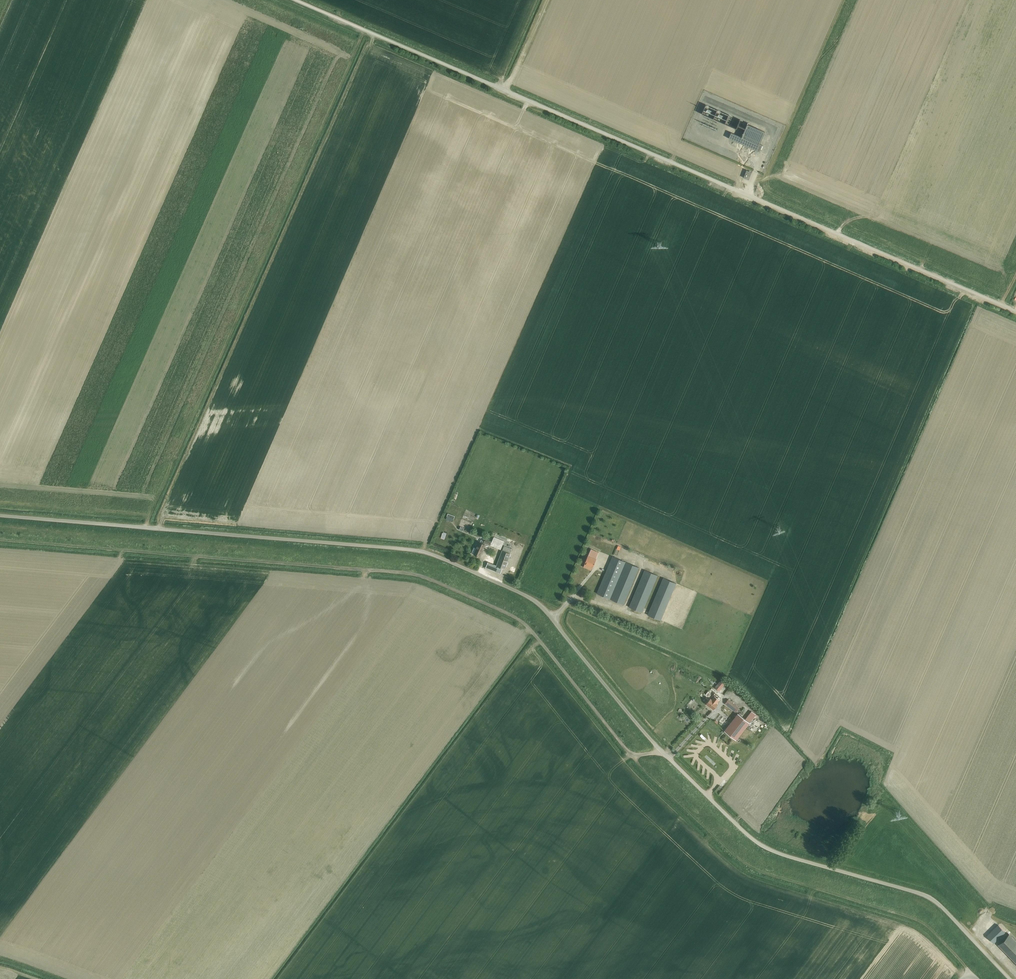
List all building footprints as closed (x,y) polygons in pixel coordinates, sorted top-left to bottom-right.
[(742,137),(731,133),(729,138),(760,152),(763,145),(760,144),(765,132),(748,125),(749,123),(706,105),(702,114),(737,129),(738,126),(746,129),(742,137)] [(752,172),(747,170),(744,178),(749,180),(752,172)] [(470,528),(472,522),(463,519),(461,524),(470,528)] [(474,547),(472,553),(480,556),(486,542),(500,549),(504,541),(494,537),(492,541),(486,538),(485,541),(481,539),(480,542),(477,549),(474,547)] [(501,573),(503,568),(505,569),(513,549),(504,545),(496,566),(489,563),(487,567),(501,573)] [(589,556),(586,563),(593,566),(593,567),(597,559),(596,559),(599,552),(592,549),(589,556)] [(639,568),(613,556),(597,593),(624,605),(639,568)] [(606,569),(601,567),(593,585),(598,587),(606,569)] [(658,575),(645,570),(629,607),(642,612),(658,575)] [(663,578),(650,610),(648,615),(661,620),(676,583),(663,578)] [(720,681),(715,687),(719,690),(724,684),(720,681)] [(711,698),(707,703),(714,709),(718,704),(717,703),(719,700),(715,696),(712,699),(711,698)] [(736,712),(740,707),(728,698),(725,703),(736,712)] [(738,713),(724,730),(736,740),(738,737),(750,722),(756,715),(751,711),(745,719),(738,713)] [(1005,932),(998,925),(987,936),(994,943),(1005,932)] [(1009,934),(999,944),(1015,962),(1015,941),(1009,934)]
